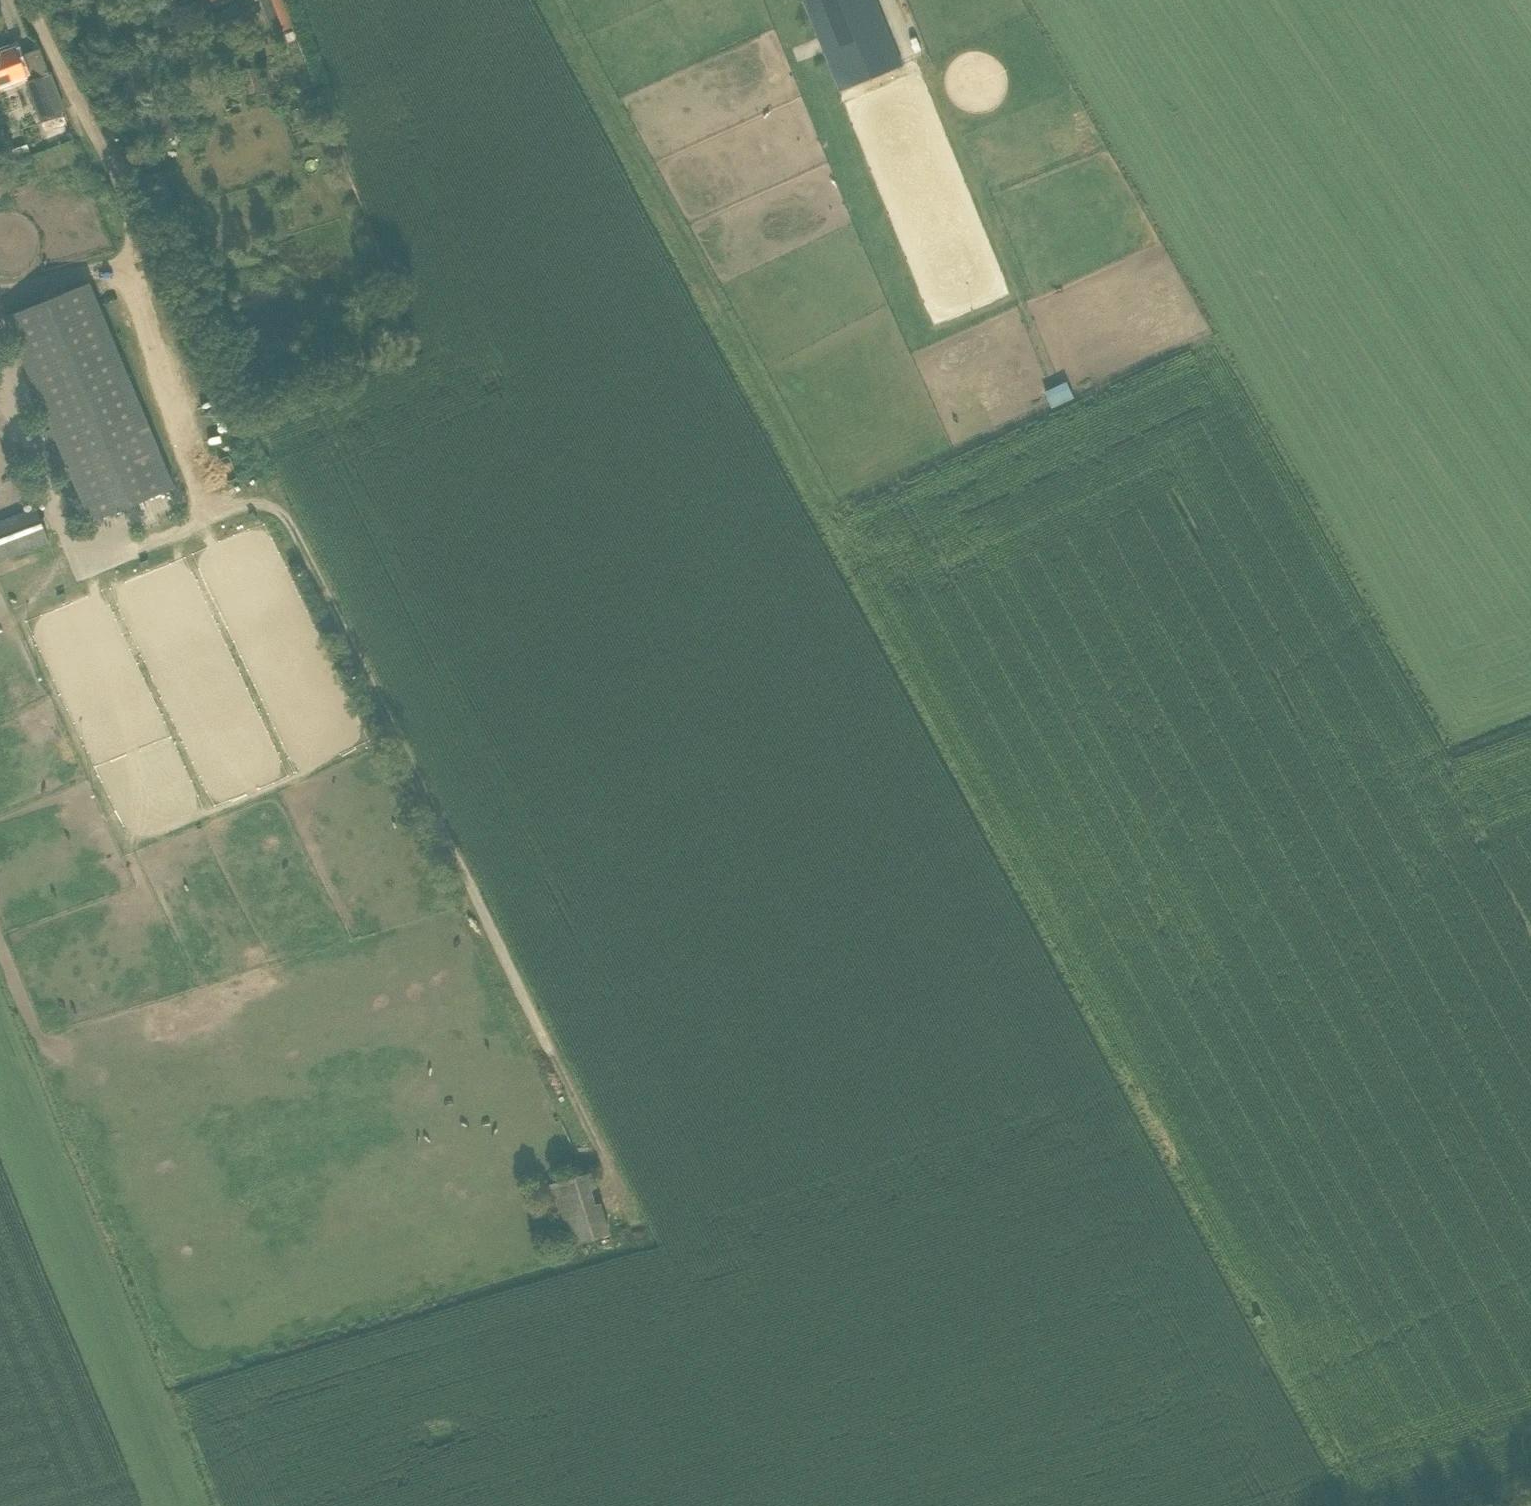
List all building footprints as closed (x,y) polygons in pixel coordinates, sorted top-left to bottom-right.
[(276,32),(293,25),(283,0),(264,0),(276,32)] [(840,90),(898,67),(871,0),(803,0),(840,90)] [(888,19),(896,48),(907,46),(899,16),(888,19)] [(0,53),(0,88),(27,78),(16,47),(0,53)] [(42,120),(66,111),(52,75),(28,85),(42,120)] [(166,171),(147,175),(152,199),(155,198),(170,194),(171,194),(166,171)] [(5,316),(91,522),(175,487),(91,280),(5,316)] [(1051,405),(1074,395),(1067,379),(1044,388),(1051,405)] [(49,542),(36,506),(0,520),(0,561),(49,542)]
